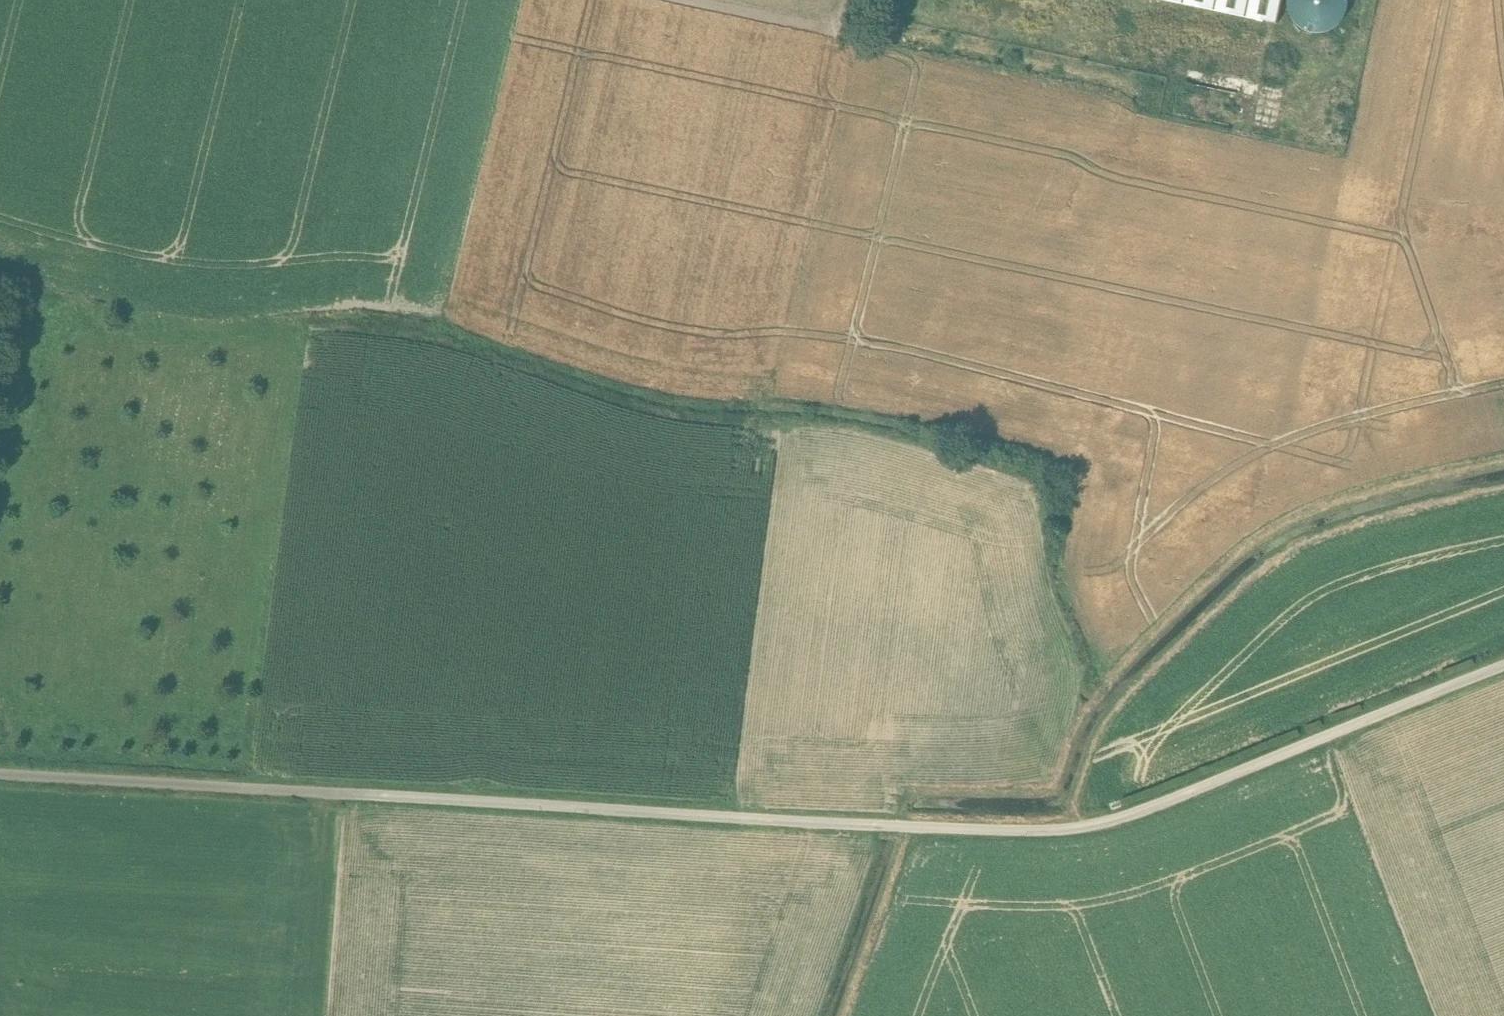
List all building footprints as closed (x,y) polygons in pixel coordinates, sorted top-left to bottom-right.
[(1278,23),(1282,0),(1166,0),(1278,23)] [(1289,12),(1289,13),(1290,14),(1290,15),(1291,16),(1291,17),(1291,18),(1292,19),(1292,20),(1293,20),(1294,21),(1294,22),(1295,23),(1296,24),(1297,25),(1298,26),(1299,27),(1300,27),(1301,28),(1302,29),(1303,29),(1303,30),(1304,30),(1305,30),(1306,31),(1307,31),(1308,32),(1309,32),(1310,32),(1311,32),(1312,33),(1313,33),(1314,33),(1315,33),(1316,33),(1317,33),(1318,33),(1319,33),(1320,33),(1321,33),(1322,33),(1323,33),(1324,33),(1325,33),(1326,32),(1327,32),(1328,32),(1329,31),(1330,31),(1331,30),(1332,30),(1333,29),(1334,29),(1335,28),(1336,28),(1336,27),(1337,27),(1338,26),(1339,25),(1340,24),(1341,23),(1342,22),(1343,21),(1343,20),(1344,19),(1344,18),(1345,18),(1345,17),(1346,16),(1346,15),(1347,14),(1347,13),(1347,12),(1348,11),(1348,10),(1348,9),(1348,8),(1348,7),(1349,6),(1349,5),(1349,4),(1349,3),(1349,2),(1349,1),(1349,0),(1287,0),(1287,1),(1287,2),(1287,3),(1287,4),(1287,5),(1287,6),(1288,7),(1288,8),(1288,9),(1288,10),(1288,11),(1289,12)]
